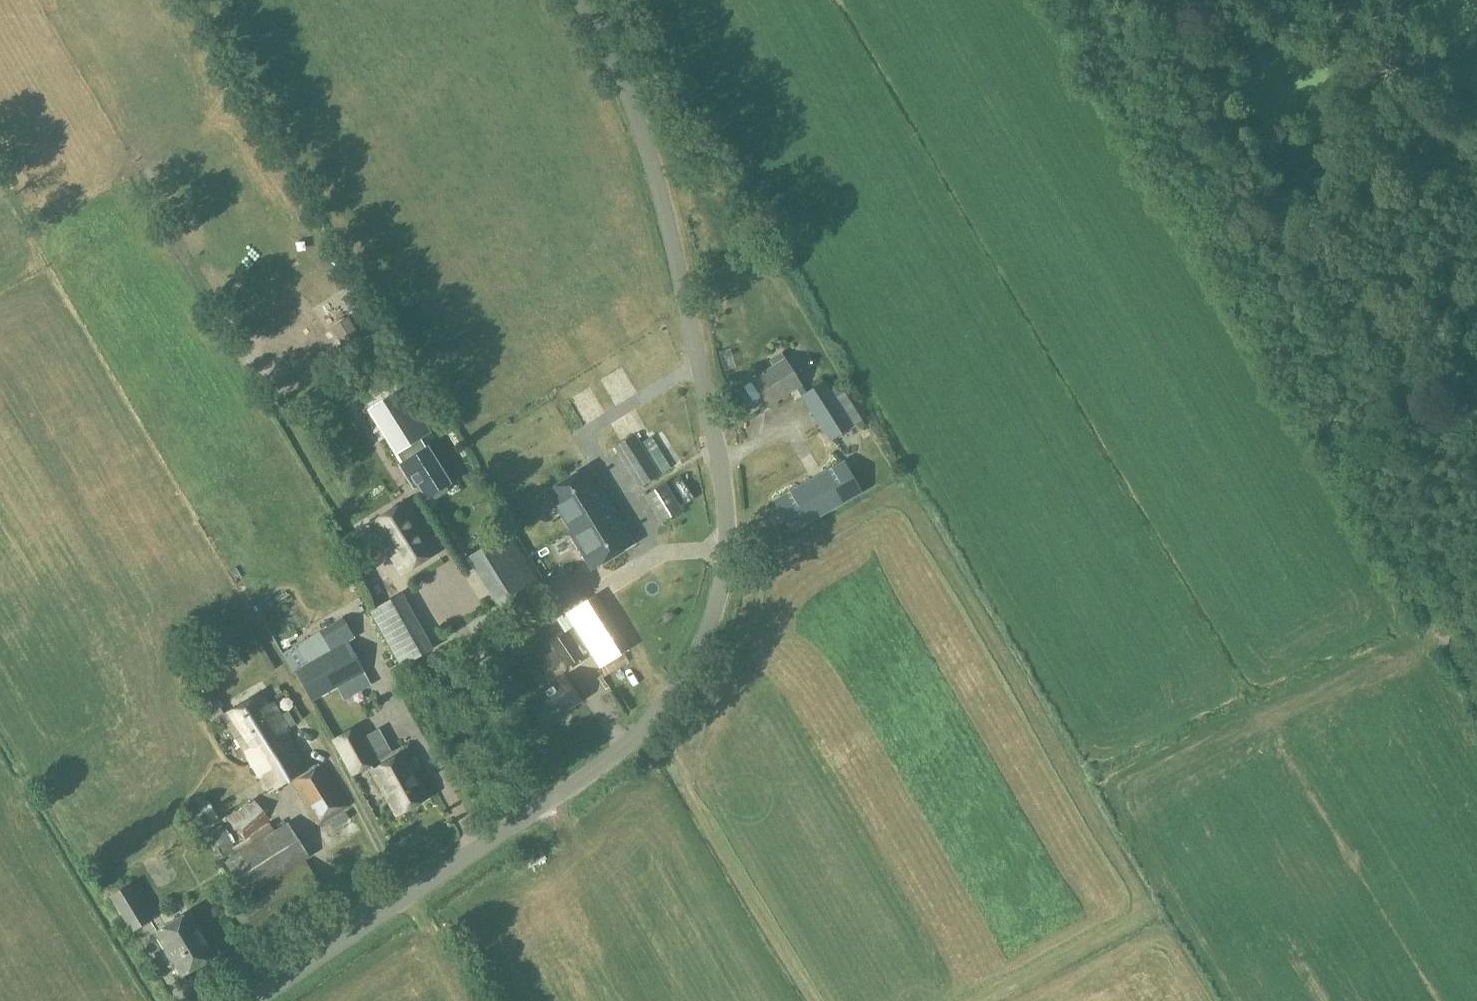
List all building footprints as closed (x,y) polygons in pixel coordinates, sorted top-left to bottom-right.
[(555,346),(545,353),(553,366),(563,359),(555,346)] [(802,384),(801,385),(785,360),(786,360),(782,353),(770,361),(774,367),(751,382),(768,407),(792,391),(798,400),(803,397),(831,441),(854,427),(825,381),(807,392),(802,384)] [(428,449),(426,450),(420,441),(420,440),(419,438),(426,433),(404,398),(382,412),(403,446),(401,447),(396,450),(404,463),(403,464),(416,486),(419,484),(420,486),(427,497),(431,495),(433,498),(436,499),(447,493),(448,489),(446,486),(450,483),(428,449)] [(665,425),(641,440),(667,482),(692,466),(665,425)] [(616,446),(641,486),(661,474),(636,434),(616,446)] [(775,501),(792,532),(862,493),(844,462),(775,501)] [(567,481),(549,492),(561,510),(573,530),(592,519),(611,507),(603,494),(598,486),(594,488),(584,471),(567,481)] [(403,574),(437,553),(406,503),(372,524),(403,574)] [(622,526),(611,507),(592,519),(573,530),(570,532),(581,550),(592,569),(613,556),(633,544),(622,526)] [(651,548),(673,537),(658,508),(637,519),(651,548)] [(512,528),(523,522),(517,512),(506,518),(512,528)] [(468,558),(497,605),(499,604),(506,616),(527,603),(532,600),(546,592),(537,577),(540,575),(518,539),(514,541),(509,533),(468,558)] [(421,571),(427,585),(437,581),(431,567),(421,571)] [(594,597),(585,603),(564,570),(544,583),(552,594),(547,597),(553,606),(557,603),(565,615),(566,614),(567,615),(558,620),(567,634),(551,644),(567,669),(592,653),(601,668),(628,651),(594,597)] [(435,649),(403,593),(365,614),(397,671),(435,649)] [(543,599),(532,600),(527,603),(529,613),(544,611),(543,599)] [(295,671),(313,703),(366,673),(349,642),(356,638),(345,618),(321,632),(324,637),(300,649),(308,664),(295,671)] [(558,716),(581,701),(566,678),(527,703),(545,729),(560,719),(558,716)] [(262,693),(224,716),(270,793),(308,770),(285,731),(290,729),(274,702),(269,705),(262,693)] [(333,741),(352,778),(378,764),(358,728),(333,741)] [(397,816),(428,799),(403,754),(372,771),(397,816)] [(349,807),(323,765),(294,784),(319,825),(349,807)] [(209,793),(229,795),(230,783),(210,781),(209,793)] [(196,809),(188,813),(198,831),(220,819),(207,794),(193,802),(196,809)] [(241,842),(269,822),(253,800),(225,819),(241,842)] [(249,897),(311,858),(288,822),(275,830),(271,823),(260,830),(251,836),(236,846),(222,825),(202,838),(221,868),(227,864),(249,897)] [(233,909),(254,943),(329,896),(308,862),(233,909)] [(111,898),(132,933),(153,920),(132,885),(111,898)] [(215,958),(189,915),(159,933),(185,976),(215,958)]
